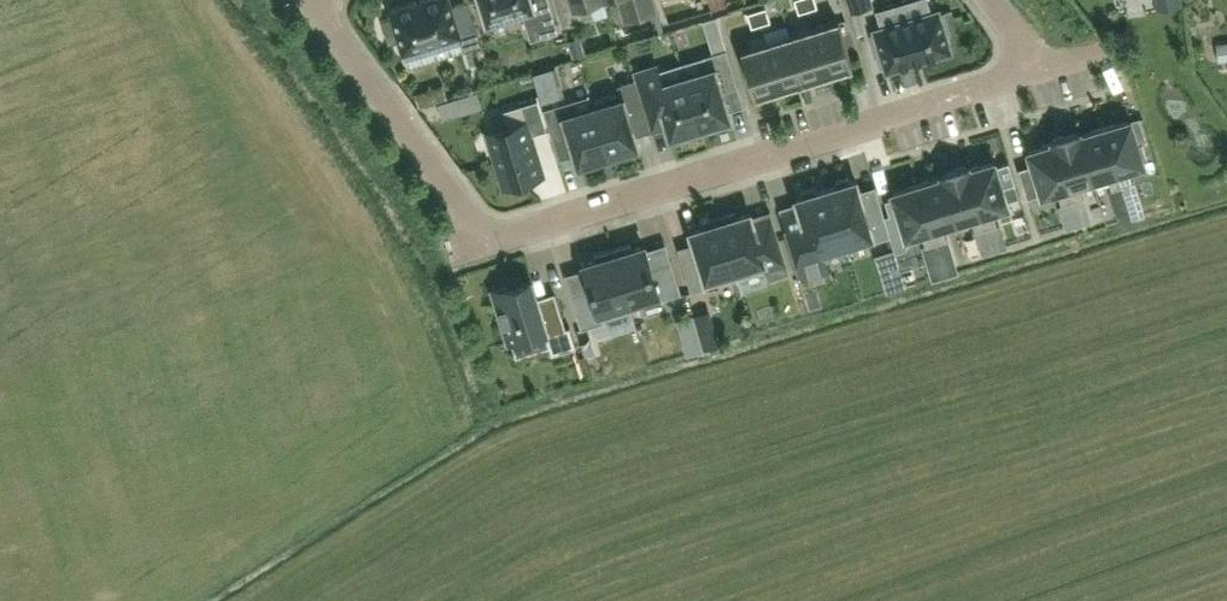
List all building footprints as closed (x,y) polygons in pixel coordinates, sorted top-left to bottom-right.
[(450,0),(423,0),(390,10),(392,17),(382,20),(389,43),(399,40),(403,53),(460,35),(464,50),(482,44),(468,1),(452,5),(450,0)] [(486,21),(507,15),(508,18),(522,13),(530,40),(558,32),(548,0),(480,0),(486,21)] [(561,26),(593,16),(589,1),(592,0),(553,0),(561,26)] [(624,20),(656,10),(653,0),(618,0),(624,20)] [(727,5),(725,0),(709,0),(712,9),(727,5)] [(805,0),(795,0),(799,12),(808,9),(805,0)] [(808,9),(817,6),(815,0),(805,0),(808,9)] [(873,5),(872,0),(848,0),(852,12),(873,5)] [(757,10),(761,24),(770,21),(768,15),(766,7),(757,10)] [(761,24),(757,10),(747,13),(752,27),(761,24)] [(883,56),(887,69),(950,50),(945,33),(950,31),(944,13),(939,14),(938,10),(875,30),(876,33),(872,35),(879,57),(883,56)] [(814,28),(827,72),(852,65),(839,21),(814,28)] [(827,72),(814,28),(790,36),(804,80),(827,72)] [(574,59),(586,56),(580,36),(568,40),(574,59)] [(790,36),(767,43),(780,87),(804,80),(790,36)] [(780,87),(767,43),(742,51),(755,94),(780,87)] [(685,76),(700,127),(710,124),(712,130),(732,124),(723,92),(739,87),(727,48),(704,55),(701,61),(703,71),(685,76)] [(556,65),(532,73),(535,82),(559,75),(556,65)] [(700,127),(685,76),(667,82),(664,72),(658,69),(635,76),(646,115),(663,110),(672,142),(693,136),(691,130),(700,127)] [(620,92),(591,101),(608,155),(618,152),(620,158),(640,152),(629,117),(645,112),(635,79),(618,84),(620,92)] [(439,103),(444,117),(461,112),(457,98),(439,103)] [(608,155),(591,101),(593,107),(576,112),(572,99),(544,108),(553,140),(570,135),(580,170),(601,164),(599,158),(608,155)] [(508,126),(487,132),(504,187),(543,175),(522,104),(503,110),(508,126)] [(1130,119),(1104,127),(1122,186),(1133,182),(1128,168),(1144,163),(1143,161),(1148,159),(1143,143),(1138,145),(1130,119)] [(1079,131),(1078,132),(1093,179),(1107,174),(1112,189),(1122,186),(1104,127),(1080,135),(1079,131)] [(1078,132),(1054,139),(1072,201),(1083,198),(1079,183),(1093,179),(1078,132)] [(1029,151),(1033,164),(1019,168),(1028,197),(1042,193),(1042,194),(1057,190),(1062,204),(1072,201),(1054,139),(1052,140),(1053,143),(1029,151)] [(968,165),(967,166),(986,227),(997,224),(992,210),(1008,205),(994,161),(969,169),(968,165)] [(967,166),(942,173),(957,220),(971,216),(975,231),(986,227),(967,166)] [(957,220),(942,173),(942,174),(943,177),(919,184),(936,243),(947,239),(942,225),(957,220)] [(835,186),(824,190),(841,245),(871,236),(873,241),(891,235),(881,204),(865,208),(856,180),(852,181),(847,178),(837,181),(835,186)] [(936,243),(919,184),(893,192),(906,236),(921,231),(925,246),(936,243)] [(841,245),(824,190),(817,192),(813,188),(802,191),(801,197),(796,198),(802,217),(800,222),(787,226),(798,260),(815,255),(814,253),(841,245)] [(757,234),(750,212),(736,217),(735,212),(719,217),(737,277),(765,268),(768,278),(789,272),(777,233),(762,237),(757,234)] [(737,277),(719,217),(703,222),(704,226),(690,231),(697,253),(694,258),(682,262),(691,291),(737,277)] [(613,249),(631,308),(681,292),(671,259),(651,266),(644,245),(632,248),(630,244),(613,249)] [(602,316),(631,308),(613,249),(595,255),(597,259),(584,263),(591,286),(571,293),(581,328),(604,321),(602,316)] [(531,279),(519,283),(493,291),(509,341),(545,330),(552,353),(572,347),(556,297),(538,302),(533,284),(531,279)] [(708,310),(694,315),(704,348),(718,343),(708,310)]
